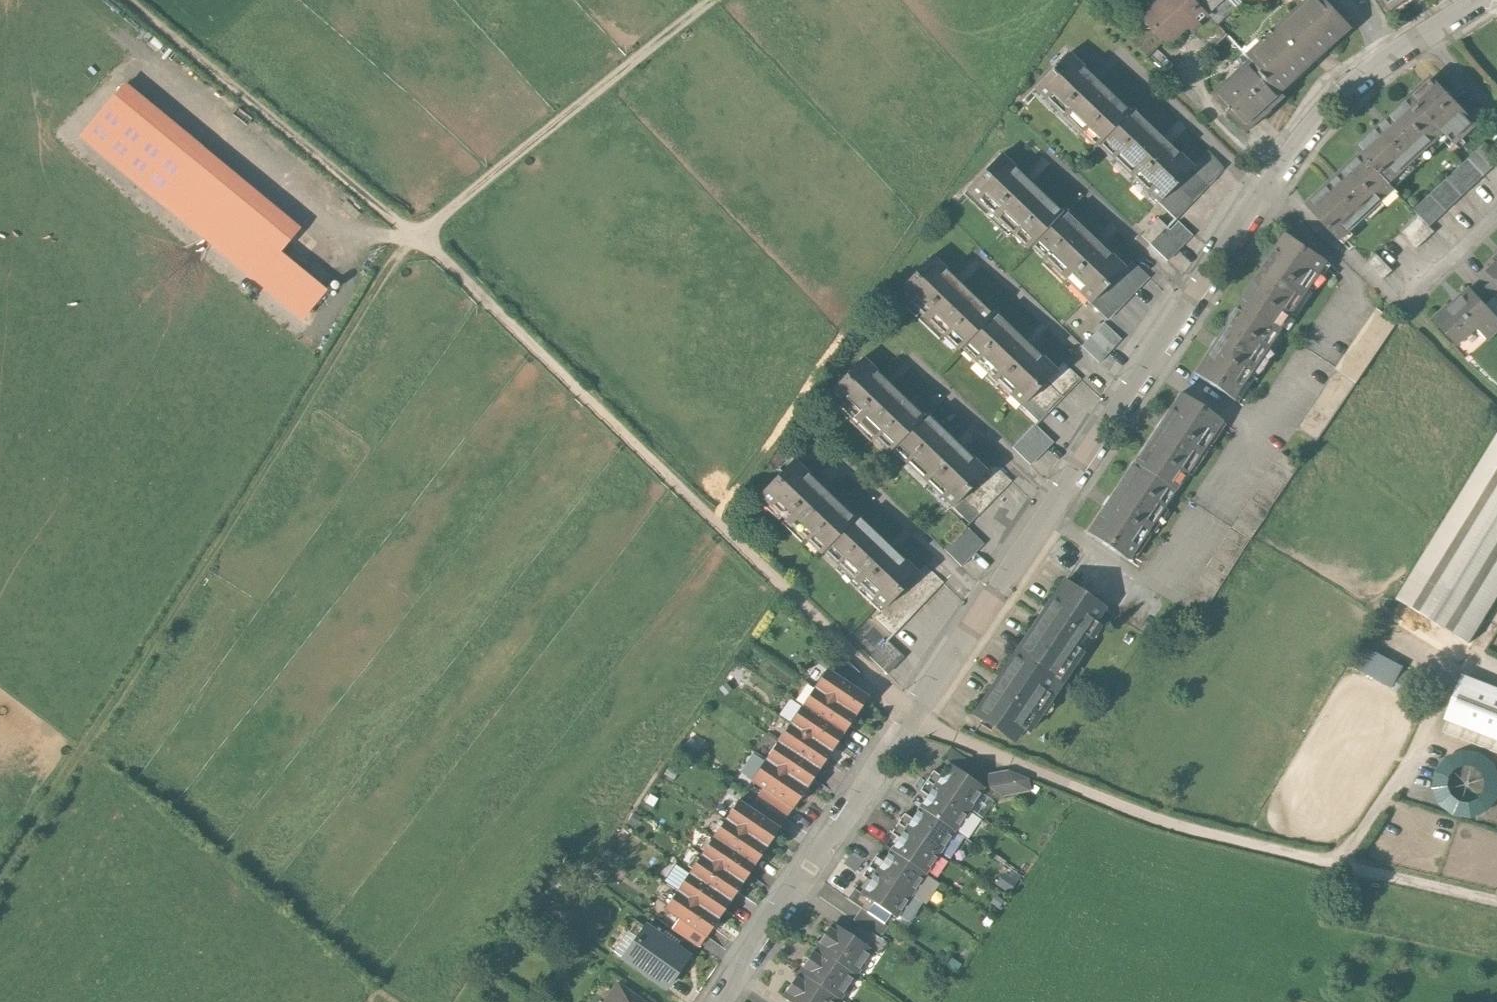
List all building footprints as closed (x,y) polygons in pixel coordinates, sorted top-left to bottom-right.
[(1145,18),(1166,40),(1175,40),(1188,28),(1197,28),(1210,15),(1196,0),(1165,0),(1145,18)] [(1210,15),(1218,24),(1237,6),(1231,0),(1196,0),(1210,15)] [(1249,57),(1252,61),(1281,93),(1352,27),(1326,0),(1311,0),(1249,57)] [(1394,11),(1411,0),(1387,0),(1394,11)] [(1218,24),(1210,15),(1197,28),(1192,33),(1210,52),(1228,35),(1218,24)] [(1166,40),(1145,18),(1125,37),(1147,58),(1166,40)] [(1128,113),(1096,82),(1097,81),(1090,74),(1089,75),(1067,54),(1033,89),(1094,148),(1097,144),(1128,113)] [(1281,93),(1252,61),(1214,97),(1246,132),(1285,97),(1281,93)] [(1478,124),(1435,77),(1413,97),(1444,132),(1456,145),(1478,124)] [(126,83),(80,137),(300,322),(325,290),(280,254),(300,231),(126,83)] [(1413,97),(1359,148),(1363,153),(1390,183),(1400,174),(1400,175),(1433,143),(1444,132),(1413,97)] [(1160,139),(1130,110),(1128,113),(1097,144),(1157,203),(1175,184),(1190,168),(1169,148),(1169,147),(1160,138),(1160,139)] [(1469,159),(1483,176),(1496,163),(1496,157),(1485,144),(1469,159)] [(1190,168),(1175,184),(1192,201),(1224,168),(1207,151),(1190,168)] [(1359,159),(1343,174),(1343,173),(1328,188),(1314,202),(1313,202),(1308,206),(1341,241),(1351,231),(1352,232),(1384,202),(1382,201),(1395,188),(1390,183),(1363,153),(1358,158),(1359,159)] [(1031,183),(1023,175),(1022,176),(1000,155),(967,188),(1028,246),(1030,244),(1060,213),(1030,184),(1031,183)] [(1464,164),(1416,210),(1420,215),(1431,226),(1479,180),(1464,164)] [(1175,184),(1157,203),(1175,219),(1192,201),(1175,184)] [(1092,239),(1063,210),(1060,213),(1030,244),(1090,302),(1098,295),(1123,268),(1100,246),(1101,245),(1093,238),(1092,239)] [(1420,215),(1402,232),(1417,249),(1436,232),(1431,226),(1420,215)] [(1177,221),(1168,230),(1166,228),(1149,245),(1166,261),(1191,235),(1177,221)] [(1328,262),(1289,235),(1272,261),(1271,260),(1265,269),(1266,270),(1242,305),(1281,332),(1328,262)] [(1393,272),(1377,255),(1369,263),(1384,280),(1393,272)] [(953,278),(931,256),(898,290),(959,349),(961,346),(992,315),(962,286),(963,285),(954,276),(953,278)] [(1123,268),(1098,295),(1115,312),(1148,278),(1131,261),(1123,268)] [(1496,279),(1486,287),(1496,299),(1496,280),(1496,279)] [(1449,311),(1447,309),(1434,321),(1457,346),(1476,328),(1486,340),(1496,330),(1496,319),(1487,308),(1470,291),(1449,311)] [(1496,299),(1487,308),(1496,319),(1496,299)] [(1281,332),(1242,305),(1218,340),(1217,340),(1212,347),(1213,348),(1195,374),(1234,400),(1281,332)] [(1025,342),(994,312),(992,315),(961,346),(1021,405),(1030,396),(1055,371),(1032,349),(1033,348),(1026,341),(1025,342)] [(1104,322),(1082,344),(1099,361),(1121,339),(1104,322)] [(923,417),(892,387),(892,386),(884,379),(883,380),(862,359),(829,393),(889,451),(892,448),(923,417)] [(1055,371),(1030,396),(1047,413),(1080,379),(1063,362),(1055,371)] [(1220,421),(1181,394),(1163,420),(1162,419),(1155,429),(1157,430),(1133,464),(1173,491),(1220,421)] [(1047,413),(1030,396),(1021,405),(1039,421),(1047,413)] [(955,443),(926,414),(923,417),(892,448),(953,507),(961,499),(986,472),(963,450),(964,450),(956,442),(955,443)] [(1052,440),(1034,423),(1012,445),(1030,462),(1052,440)] [(1397,600),(1469,644),(1496,598),(1496,436),(1397,600)] [(814,483),(792,461),(758,496),(789,525),(822,490),(823,489),(815,482),(814,483)] [(986,472),(961,499),(978,515),(1011,480),(994,464),(986,472)] [(1173,491),(1133,464),(1110,499),(1109,498),(1103,507),(1104,508),(1086,534),(1126,561),(1173,491)] [(853,519),(822,490),(789,525),(819,554),(823,550),(853,519)] [(978,515),(961,499),(953,507),(970,523),(978,515)] [(887,545),(857,515),(853,519),(823,550),(883,609),(891,600),(908,583),(917,574),(894,551),(895,550),(888,544),(887,545)] [(966,525),(944,548),(962,565),(984,542),(966,525)] [(942,582),(925,566),(917,574),(908,583),(925,599),(942,582)] [(925,599),(908,583),(891,600),(908,617),(925,599)] [(1102,609),(1063,584),(1046,609),(1045,608),(1039,617),(1040,618),(1017,653),(1056,679),(1102,609)] [(908,617),(891,600),(883,609),(875,617),(892,634),(908,617)] [(901,657),(885,640),(869,658),(886,674),(901,657)] [(1365,648),(1350,673),(1390,690),(1402,663),(1365,648)] [(1017,653),(999,680),(998,679),(992,687),(994,688),(976,714),(1015,740),(1032,714),(1037,717),(1052,696),(1046,693),(1056,679),(1017,653)] [(859,673),(841,656),(830,672),(850,685),(859,673)] [(830,672),(826,669),(813,688),(854,716),(867,697),(850,685),(830,672)] [(1483,696),(1458,686),(1446,717),(1471,727),(1483,696)] [(854,716),(813,688),(801,706),(842,734),(854,716)] [(1483,696),(1471,727),(1496,737),(1496,701),(1483,696)] [(842,734),(801,706),(789,724),(830,752),(842,734)] [(830,752),(789,724),(777,742),(818,769),(830,752)] [(818,769),(777,742),(765,760),(806,787),(818,769)] [(1493,818),(1496,790),(1496,756),(1443,748),(1434,809),(1493,818)] [(968,762),(950,750),(943,760),(949,764),(961,772),(968,762)] [(806,787),(765,760),(751,781),(762,789),(792,809),(806,787)] [(961,772),(949,764),(940,776),(932,771),(926,781),(968,809),(969,810),(983,788),(961,772)] [(987,793),(1030,791),(1029,770),(986,772),(987,793)] [(968,809),(927,781),(920,791),(928,796),(920,808),(953,831),(968,809)] [(792,809),(762,789),(755,798),(785,819),(792,809)] [(785,819),(755,798),(749,808),(778,828),(785,819)] [(749,808),(737,801),(725,819),(766,847),(778,828),(749,808)] [(953,831),(920,808),(912,820),(904,815),(898,824),(898,825),(939,852),(953,831)] [(766,847),(725,819),(713,837),(754,865),(766,847)] [(939,852),(898,825),(892,834),(899,839),(891,851),(924,874),(939,852)] [(754,865),(713,837),(701,855),(741,883),(754,865)] [(924,874),(891,851),(882,864),(875,859),(869,868),(909,895),(924,874)] [(741,883),(701,855),(688,873),(729,901),(741,883)] [(869,868),(868,867),(861,877),(869,882),(860,894),(873,903),(895,918),(910,896),(909,895),(869,868)] [(729,901),(688,873),(676,891),(717,919),(729,901)] [(860,894),(853,890),(846,899),(860,909),(866,913),(873,903),(860,894)] [(717,919),(676,891),(664,910),(678,919),(705,937),(717,919)] [(866,913),(860,909),(852,921),(860,925),(879,938),(887,927),(866,913)] [(705,937),(678,919),(672,929),(698,947),(705,937)] [(852,937),(833,924),(816,949),(854,975),(871,951),(871,950),(852,937)] [(686,955),(643,925),(621,959),(664,988),(686,955)] [(879,938),(860,925),(852,937),(871,950),(871,951),(877,955),(886,943),(879,938)] [(854,975),(816,949),(800,973),(837,999),(838,999),(854,975)] [(800,973),(783,998),(789,1001),(835,1001),(837,999),(800,973)] [(617,984),(605,1001),(642,1001),(617,984)]
